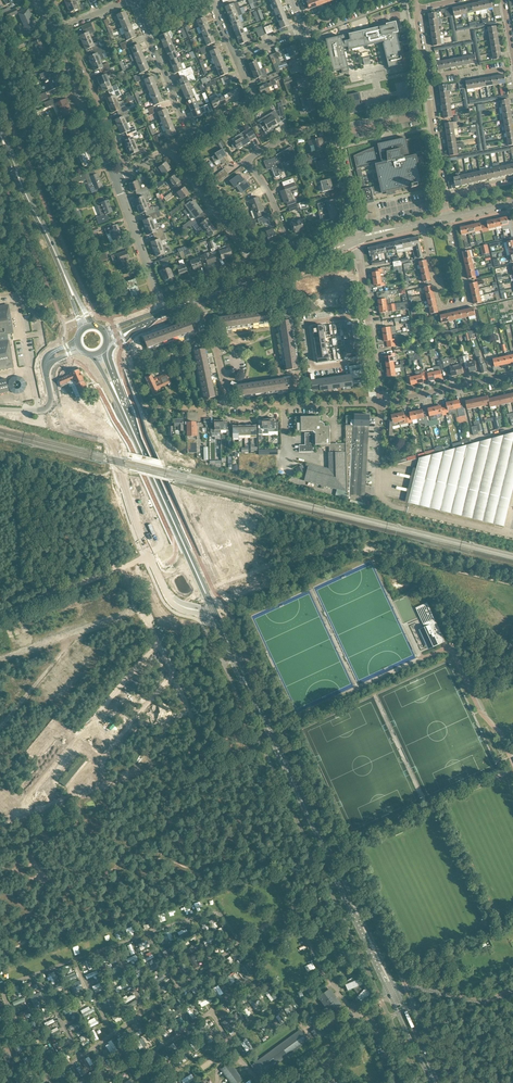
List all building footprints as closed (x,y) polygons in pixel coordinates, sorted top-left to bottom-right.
[(76,1),(67,5),(70,12),(78,9),(79,10),(81,9),(80,6),(81,5),(79,0),(76,1)] [(271,4),(273,10),(282,7),(279,0),(271,4)] [(314,0),(306,0),(309,9),(317,6),(314,0)] [(485,1),(487,9),(493,8),(491,0),(490,0),(485,1)] [(485,1),(478,3),(480,11),(487,9),(485,1)] [(225,7),(227,13),(240,9),(238,3),(233,4),(225,7)] [(472,4),(466,6),(467,14),(474,12),(472,4)] [(466,6),(459,7),(461,15),(467,14),(466,6)] [(273,10),(276,16),(284,13),(282,7),(273,10)] [(6,14),(8,17),(17,13),(15,9),(6,13),(6,14)] [(28,9),(23,11),(18,13),(24,27),(24,28),(26,33),(33,30),(36,29),(32,21),(33,21),(28,9)] [(227,13),(230,20),(238,16),(242,15),(240,9),(227,13)] [(117,15),(119,22),(128,18),(125,12),(117,15)] [(429,14),(430,20),(441,19),(440,12),(429,14)] [(276,16),(278,23),(287,19),(284,13),(276,16)] [(230,20),(232,26),(241,23),(238,16),(230,20)] [(196,21),(199,27),(207,23),(205,17),(196,21)] [(119,22),(122,28),(130,24),(128,18),(119,22)] [(287,19),(278,23),(281,29),(285,27),(286,27),(287,26),(289,25),(287,19)] [(430,20),(431,27),(439,25),(442,25),(441,19),(430,20)] [(89,35),(95,32),(91,23),(83,26),(86,33),(80,36),(83,43),(91,39),(89,35)] [(199,27),(202,33),(210,30),(207,23),(199,27)] [(232,26),(234,32),(243,29),(241,23),(232,26)] [(122,28),(125,34),(133,30),(130,24),(122,28)] [(394,24),(364,31),(367,46),(383,42),(383,43),(382,44),(388,67),(403,64),(394,24)] [(255,29),(256,31),(259,30),(262,36),(265,35),(261,26),(255,29)] [(234,32),(237,38),(245,35),(249,34),(247,31),(246,28),(243,29),(234,32)] [(133,30),(125,34),(127,40),(136,37),(133,30)] [(204,39),(213,36),(210,30),(202,33),(203,37),(198,39),(199,41),(204,39)] [(348,35),(341,37),(344,48),(347,47),(348,50),(367,46),(364,31),(364,30),(348,34),(348,35)] [(159,36),(162,42),(173,38),(171,31),(159,36)] [(245,35),(237,38),(239,45),(248,42),(245,35)] [(213,36),(204,39),(207,46),(215,42),(213,36)] [(344,48),(341,37),(340,36),(325,40),(333,72),(341,70),(342,73),(341,73),(349,72),(343,48),(344,48)] [(162,42),(164,49),(173,45),(176,44),(173,38),(162,42)] [(41,39),(36,41),(33,42),(38,53),(45,50),(41,39)] [(105,46),(104,44),(101,45),(100,45),(99,42),(93,44),(91,39),(83,43),(86,50),(92,47),(94,51),(105,46)] [(130,48),(133,54),(141,51),(139,44),(130,48)] [(164,49),(167,55),(175,51),(173,45),(164,49)] [(283,50),(285,55),(288,54),(290,58),(298,55),(295,45),(283,50)] [(92,64),(100,60),(107,57),(104,51),(105,47),(105,46),(94,51),(95,54),(89,57),(92,64)] [(209,52),(212,58),(220,55),(218,48),(209,52)] [(133,54),(136,60),(144,57),(141,51),(133,54)] [(167,55),(170,61),(178,57),(175,51),(167,55)] [(212,58),(215,64),(223,61),(220,55),(212,58)] [(477,63),(476,55),(469,56),(470,64),(477,63)] [(147,63),(144,57),(136,60),(138,66),(147,63)] [(170,61),(172,67),(181,64),(178,57),(170,61)] [(101,68),(102,72),(110,68),(108,63),(102,65),(100,60),(92,64),(95,71),(101,68)] [(215,64),(217,71),(226,67),(223,61),(215,64)] [(249,64),(252,73),(260,70),(256,61),(249,64)] [(445,69),(443,61),(437,62),(438,70),(445,69)] [(303,65),(301,66),(300,62),(292,64),(294,68),(290,70),(292,74),(300,71),(300,73),(305,71),(303,65)] [(149,69),(147,63),(138,66),(141,73),(149,69)] [(181,64),(172,67),(175,74),(178,72),(183,70),(181,64)] [(186,73),(192,70),(191,68),(191,67),(183,70),(178,72),(179,75),(186,73)] [(226,67),(217,71),(220,77),(228,73),(226,67)] [(97,78),(100,85),(109,81),(107,77),(112,74),(110,68),(102,72),(104,75),(97,78)] [(52,69),(47,71),(39,75),(41,79),(44,78),(46,81),(45,82),(46,83),(47,83),(50,91),(61,86),(55,73),(54,73),(52,69)] [(179,84),(180,87),(189,83),(192,81),(190,75),(194,74),(192,70),(186,73),(179,75),(181,79),(178,80),(178,81),(177,81),(178,84),(179,84)] [(260,70),(252,73),(255,79),(262,76),(260,70)] [(271,79),(269,79),(270,83),(258,88),(261,95),(270,91),(268,88),(278,84),(276,81),(283,78),(281,75),(279,75),(271,79)] [(155,83),(152,77),(144,80),(147,86),(155,83)] [(297,82),(292,84),(293,88),(298,86),(300,90),(309,87),(306,79),(297,82)] [(110,89),(111,93),(119,89),(116,84),(111,86),(109,81),(100,85),(103,92),(110,89)] [(158,89),(155,83),(147,86),(149,93),(158,89)] [(180,87),(183,93),(191,89),(189,83),(180,87)] [(452,90),(451,84),(440,86),(441,92),(449,91),(452,91),(452,90)] [(106,99),(109,106),(118,102),(116,98),(121,95),(119,89),(111,93),(113,96),(106,99)] [(160,95),(158,89),(149,93),(152,99),(160,95)] [(183,93),(186,99),(194,95),(191,89),(183,93)] [(236,90),(229,93),(232,101),(239,99),(236,90)] [(38,95),(40,101),(48,98),(46,92),(38,95)] [(359,92),(345,96),(349,114),(366,110),(364,103),(361,104),(361,101),(359,92)] [(229,93),(223,95),(227,104),(232,101),(229,93)] [(160,95),(152,99),(155,105),(163,102),(160,95)] [(186,99),(188,105),(196,102),(194,95),(186,99)] [(223,95),(217,98),(221,106),(227,104),(223,95)] [(314,110),(312,101),(306,102),(305,97),(298,99),(299,104),(304,103),(305,107),(304,108),(305,112),(306,112),(311,111),(312,111),(314,110)] [(221,106),(217,98),(210,101),(214,109),(221,106)] [(66,99),(61,101),(56,103),(61,116),(60,116),(61,118),(70,114),(67,105),(68,104),(66,99)] [(510,106),(509,99),(498,101),(499,108),(502,107),(510,106)] [(119,110),(120,113),(128,110),(125,105),(120,107),(118,102),(109,106),(112,113),(119,110)] [(188,105),(191,111),(199,108),(196,102),(188,105)] [(199,108),(191,111),(193,118),(202,114),(199,108)] [(169,115),(166,109),(158,113),(160,119),(169,115)] [(115,120),(118,127),(127,123),(125,119),(130,116),(128,110),(120,113),(122,117),(115,120)] [(269,113),(258,120),(260,123),(262,127),(265,132),(270,129),(270,128),(277,124),(281,121),(279,117),(275,111),(274,110),(269,113)] [(171,122),(169,115),(160,119),(163,125),(171,122)] [(69,122),(64,124),(61,126),(63,130),(68,127),(75,142),(83,139),(76,124),(71,126),(69,122)] [(174,128),(171,122),(163,125),(166,131),(174,128)] [(128,131),(129,134),(136,131),(134,126),(129,128),(127,123),(118,127),(121,134),(128,131)] [(174,128),(166,131),(168,138),(177,134),(174,128)] [(233,144),(233,145),(233,146),(233,147),(234,148),(235,148),(236,148),(237,148),(238,149),(250,142),(249,141),(256,137),(251,129),(247,131),(244,133),(235,138),(236,140),(233,142),(234,143),(233,143),(233,144)] [(124,141),(127,148),(135,144),(134,140),(139,137),(136,131),(129,134),(131,138),(124,141)] [(310,141),(311,143),(311,145),(314,145),(315,152),(318,151),(323,150),(321,138),(311,140),(310,141)] [(376,147),(373,148),(370,149),(367,150),(363,152),(358,154),(354,156),(356,169),(375,165),(379,185),(380,191),(381,193),(382,193),(381,192),(387,191),(387,193),(394,192),(393,189),(410,185),(411,188),(417,187),(416,184),(422,183),(422,184),(423,184),(422,180),(427,179),(427,178),(428,178),(429,178),(425,160),(424,160),(425,160),(423,161),(422,156),(417,157),(416,155),(422,154),(418,139),(415,139),(412,139),(408,139),(405,140),(405,138),(377,144),(378,144),(378,146),(376,147)] [(135,144),(127,148),(130,155),(136,152),(138,156),(146,153),(143,148),(143,147),(138,149),(135,144)] [(276,155),(277,157),(278,159),(280,159),(282,162),(282,164),(290,160),(289,158),(295,155),(293,151),(292,146),(285,150),(276,155)] [(87,149),(82,151),(77,153),(83,167),(93,163),(87,149)] [(215,154),(216,155),(211,157),(214,161),(216,165),(221,162),(222,164),(226,162),(223,158),(227,156),(223,149),(222,149),(215,154)] [(278,159),(277,157),(269,160),(269,159),(264,161),(266,166),(267,170),(271,168),(275,177),(280,176),(279,173),(282,171),(280,164),(282,162),(280,159),(278,159)] [(326,160),(321,161),(318,162),(315,163),(316,168),(320,168),(321,172),(328,170),(326,160)] [(159,168),(159,167),(156,168),(159,173),(161,171),(164,175),(171,169),(166,163),(159,168)] [(495,178),(493,168),(489,169),(488,165),(486,165),(486,167),(487,170),(489,179),(495,178)] [(509,175),(507,165),(500,167),(502,176),(509,175)] [(502,176),(500,167),(493,168),(495,178),(502,176)] [(84,174),(70,180),(72,186),(73,186),(79,184),(78,182),(84,180),(85,180),(85,179),(86,179),(88,183),(92,181),(94,186),(89,188),(92,193),(98,191),(97,189),(98,189),(103,187),(97,174),(96,174),(94,170),(90,172),(84,174)] [(214,176),(220,182),(229,175),(228,176),(223,170),(214,176)] [(489,179),(487,170),(480,171),(482,181),(489,179)] [(148,173),(155,186),(158,183),(151,171),(148,173)] [(482,181),(480,171),(474,173),(476,182),(482,181)] [(463,185),(460,176),(461,176),(460,172),(456,173),(457,177),(454,177),(456,187),(463,185)] [(476,182),(474,173),(467,174),(469,184),(476,182)] [(469,184),(467,174),(461,176),(460,176),(463,185),(469,184)] [(179,182),(180,182),(175,175),(165,182),(168,186),(170,184),(173,187),(174,187),(176,189),(181,185),(179,182)] [(230,181),(235,187),(236,186),(241,193),(250,187),(244,180),(243,180),(239,175),(230,181)] [(137,194),(140,193),(148,190),(147,187),(142,188),(140,184),(139,178),(136,180),(136,181),(129,184),(132,192),(135,191),(137,194)] [(285,190),(280,192),(285,203),(286,203),(287,206),(296,203),(295,200),(294,201),(291,192),(296,190),(294,182),(293,183),(292,180),(293,179),(292,179),(282,183),(285,190)] [(330,179),(325,180),(320,181),(322,192),(333,190),(330,179)] [(158,183),(155,186),(157,189),(163,185),(163,184),(165,183),(163,180),(158,183)] [(380,191),(379,185),(361,190),(364,204),(365,204),(365,203),(373,201),(374,202),(372,192),(380,191)] [(184,188),(180,191),(175,194),(177,198),(180,196),(182,199),(189,194),(184,188)] [(149,202),(147,197),(150,196),(148,190),(140,193),(142,197),(135,199),(138,207),(146,203),(149,202)] [(164,198),(166,201),(173,196),(170,193),(164,198)] [(257,197),(252,199),(249,201),(253,211),(250,211),(253,219),(255,218),(261,216),(259,212),(263,211),(262,206),(261,207),(257,197)] [(237,204),(239,207),(246,202),(244,199),(237,204)] [(321,215),(322,220),(323,221),(330,220),(330,219),(330,220),(331,220),(330,219),(337,217),(335,209),(337,209),(335,199),(317,204),(319,211),(322,210),(323,215),(321,215)] [(108,200),(103,202),(97,204),(101,216),(96,218),(98,224),(109,221),(106,214),(112,212),(108,200)] [(186,215),(190,212),(198,206),(194,201),(191,203),(190,202),(185,206),(187,208),(183,211),(186,215)] [(156,212),(154,207),(154,206),(148,208),(146,203),(138,207),(140,214),(147,211),(148,215),(156,212)] [(180,205),(171,211),(174,214),(182,208),(180,205)] [(194,224),(200,220),(198,217),(200,215),(199,214),(202,212),(198,206),(190,212),(195,219),(183,227),(186,230),(194,224)] [(154,225),(152,220),(161,217),(159,211),(156,212),(148,215),(149,218),(143,221),(146,228),(154,225)] [(507,217),(500,218),(502,226),(503,230),(511,229),(511,228),(512,227),(511,220),(508,220),(507,217)] [(500,218),(494,220),(495,228),(502,226),(500,218)] [(205,230),(212,225),(207,219),(202,223),(200,220),(194,224),(201,233),(205,230)] [(302,226),(306,224),(304,219),(296,222),(293,220),(291,224),(293,225),(293,227),(294,228),(295,232),(300,231),(300,230),(303,228),(302,226)] [(488,224),(484,225),(486,232),(489,231),(489,229),(495,228),(494,220),(487,221),(488,224)] [(481,223),(474,224),(476,232),(482,230),(482,232),(486,232),(484,225),(481,225),(481,223)] [(164,233),(162,227),(159,228),(157,224),(154,225),(146,228),(148,235),(155,233),(156,236),(164,233)] [(474,224),(467,226),(469,233),(472,233),(472,235),(476,234),(476,232),(474,224)] [(117,225),(112,227),(105,229),(107,234),(110,233),(113,241),(118,239),(118,240),(119,239),(122,238),(121,238),(118,230),(119,230),(117,225)] [(212,225),(205,230),(208,233),(206,235),(208,238),(212,235),(217,231),(212,225)] [(469,233),(467,226),(460,227),(462,235),(469,233)] [(277,239),(273,230),(272,227),(265,230),(266,233),(265,234),(264,236),(266,238),(267,238),(269,242),(277,239)] [(162,246),(160,241),(166,239),(164,233),(156,236),(157,240),(151,242),(153,249),(162,246)] [(214,239),(212,241),(213,245),(216,242),(222,238),(219,235),(214,239)] [(410,239),(412,246),(417,245),(419,255),(415,256),(415,260),(424,258),(419,237),(410,239)] [(403,240),(404,248),(412,246),(410,239),(403,240)] [(395,242),(396,250),(404,248),(403,240),(395,242)] [(384,245),(386,253),(392,252),(393,253),(397,252),(396,250),(395,242),(384,245)] [(483,255),(486,254),(489,253),(490,253),(488,244),(480,246),(483,255)] [(162,246),(153,249),(156,256),(163,254),(163,255),(168,253),(171,253),(169,249),(166,250),(164,245),(162,246)] [(386,253),(384,245),(377,246),(379,254),(379,258),(380,260),(381,264),(385,263),(384,259),(383,260),(382,257),(382,255),(381,253),(386,252),(386,253)] [(227,246),(218,249),(222,259),(232,256),(229,248),(228,249),(227,246)] [(374,255),(379,254),(377,246),(369,248),(371,261),(375,260),(374,255)] [(475,256),(473,249),(462,252),(464,259),(472,257),(475,256)] [(127,251),(121,253),(111,256),(113,260),(116,259),(120,270),(127,267),(124,259),(129,258),(127,251)] [(98,255),(101,262),(108,259),(105,252),(99,255),(98,255)] [(208,253),(201,256),(203,261),(205,260),(206,260),(208,264),(216,261),(212,252),(208,253)] [(473,264),(472,257),(464,259),(466,265),(473,264)] [(190,261),(191,264),(193,270),(201,267),(198,258),(190,261)] [(177,267),(178,270),(179,275),(187,272),(183,259),(178,261),(180,266),(177,267)] [(421,268),(421,269),(428,267),(427,260),(419,262),(420,265),(417,266),(418,269),(421,268)] [(475,270),(473,264),(466,265),(467,272),(475,270)] [(421,269),(422,275),(430,274),(428,267),(421,269)] [(173,277),(169,268),(161,271),(165,280),(173,277)] [(372,272),(373,279),(381,277),(380,272),(382,272),(382,269),(375,270),(375,272),(372,272)] [(476,277),(475,270),(467,272),(469,279),(476,277)] [(335,276),(300,281),(302,293),(321,290),(321,289),(324,288),(324,290),(330,289),(330,288),(333,287),(333,289),(337,288),(337,289),(346,287),(346,288),(346,287),(345,281),(344,282),(343,279),(344,278),(345,278),(344,273),(344,272),(335,274),(335,276)] [(430,274),(422,275),(424,282),(431,280),(430,274)] [(381,277),(373,279),(374,285),(377,285),(377,287),(384,286),(384,283),(382,283),(381,277)] [(129,289),(131,293),(132,298),(141,295),(137,286),(138,286),(135,278),(130,280),(125,282),(127,290),(129,289)] [(478,285),(485,284),(484,281),(470,284),(471,291),(479,289),(478,285)] [(434,292),(432,285),(425,287),(426,294),(434,292)] [(481,296),(479,289),(471,291),(473,297),(481,296)] [(378,300),(379,306),(392,304),(391,300),(388,299),(388,296),(390,295),(395,294),(397,292),(396,290),(390,291),(377,292),(378,298),(380,298),(381,299),(378,300)] [(435,299),(434,292),(426,294),(427,298),(428,301),(435,299)] [(482,302),(481,296),(473,297),(474,304),(482,302)] [(307,297),(303,301),(313,311),(317,307),(307,297)] [(437,305),(435,299),(428,301),(429,307),(437,305)] [(278,322),(276,322),(278,327),(277,328),(279,333),(278,333),(280,338),(279,338),(281,343),(279,344),(281,349),(280,349),(282,354),(281,355),(283,359),(282,360),(284,365),(285,370),(285,371),(298,369),(290,320),(289,320),(289,319),(290,319),(289,313),(288,313),(288,312),(289,312),(288,305),(287,305),(287,304),(288,304),(288,301),(278,303),(278,305),(273,301),(271,303),(276,307),(276,309),(277,313),(278,313),(278,314),(277,315),(278,320),(279,320),(279,321),(278,322)] [(392,304),(379,306),(380,313),(409,309),(408,302),(392,304)] [(439,312),(437,305),(429,307),(431,314),(439,312)] [(8,341),(7,334),(11,334),(10,330),(8,313),(7,307),(0,308),(0,342),(8,341)] [(476,315),(474,308),(467,309),(469,317),(476,315)] [(469,317),(467,309),(461,311),(462,318),(469,317)] [(221,330),(226,329),(226,330),(232,330),(232,329),(237,329),(237,328),(243,329),(243,327),(248,328),(248,326),(253,327),(253,326),(259,326),(259,325),(264,325),(264,324),(269,325),(269,323),(270,323),(268,310),(219,317),(221,330)] [(462,318),(461,311),(454,312),(456,320),(462,318)] [(456,320),(454,312),(447,314),(449,321),(456,320)] [(449,321),(447,314),(440,315),(442,323),(449,321)] [(190,336),(195,334),(198,332),(195,325),(196,325),(200,319),(198,317),(194,321),(193,319),(143,337),(148,349),(153,349),(153,347),(158,347),(158,346),(164,345),(163,344),(169,343),(169,342),(174,341),(174,340),(179,339),(179,338),(184,338),(184,336),(190,336)] [(351,321),(339,323),(340,330),(352,328),(352,327),(353,326),(352,326),(351,321)] [(325,325),(312,327),(313,332),(312,332),(313,332),(313,334),(325,332),(326,332),(325,325)] [(382,328),(383,335),(391,334),(396,333),(395,326),(382,328)] [(391,334),(383,335),(384,341),(387,341),(388,347),(395,346),(394,339),(392,339),(391,334)] [(8,341),(0,342),(0,370),(14,368),(9,341),(8,341)] [(206,348),(202,349),(198,350),(197,348),(199,345),(196,343),(194,349),(194,351),(204,399),(217,396),(206,348)] [(478,359),(480,368),(482,373),(488,372),(486,364),(483,364),(482,358),(481,358),(477,346),(473,348),(477,359),(478,359)] [(345,352),(343,352),(344,359),(357,357),(356,350),(345,352)] [(386,363),(394,362),(397,361),(396,356),(395,356),(395,353),(387,354),(388,356),(385,357),(386,363)] [(317,357),(316,357),(316,358),(317,358),(318,363),(330,361),(329,354),(328,354),(327,354),(316,356),(317,357)] [(468,355),(463,357),(466,368),(469,367),(470,372),(477,371),(475,361),(470,362),(468,355)] [(458,375),(456,365),(454,357),(449,358),(442,359),(443,364),(445,370),(446,372),(451,371),(452,376),(458,375)] [(460,364),(456,365),(458,375),(464,373),(463,368),(466,368),(463,357),(459,357),(460,364)] [(501,365),(500,358),(493,359),(493,360),(494,361),(494,362),(494,363),(495,367),(501,365)] [(351,375),(311,381),(312,390),(320,389),(320,390),(352,386),(352,384),(363,382),(361,365),(349,366),(351,375)] [(397,368),(387,370),(388,377),(396,375),(395,371),(397,371),(397,370),(397,368)] [(71,374),(59,379),(61,387),(68,384),(69,387),(71,386),(76,397),(79,396),(80,396),(86,393),(81,382),(84,381),(79,369),(70,373),(71,374)] [(441,370),(434,371),(436,380),(443,378),(441,370)] [(436,380),(434,371),(429,373),(428,371),(425,372),(427,379),(429,379),(430,381),(436,380)] [(421,375),(416,376),(418,384),(424,382),(424,380),(426,379),(424,372),(421,373),(421,375)] [(158,381),(149,385),(153,394),(159,391),(157,388),(171,382),(170,380),(167,381),(164,374),(161,376),(162,379),(160,380),(158,381)] [(145,377),(149,385),(158,381),(156,378),(153,379),(151,375),(145,377)] [(418,384),(416,376),(411,377),(410,375),(407,376),(408,378),(409,383),(411,383),(412,385),(418,384)] [(237,386),(238,392),(239,398),(288,391),(287,387),(293,386),(291,376),(291,377),(237,385),(237,384),(232,381),(230,384),(236,387),(237,386)] [(9,391),(6,379),(0,380),(0,393),(9,391)] [(452,401),(454,409),(457,408),(459,417),(466,415),(463,405),(461,405),(459,400),(452,401)] [(449,410),(454,409),(452,401),(446,403),(447,405),(445,406),(447,415),(449,414),(449,410)] [(441,405),(435,407),(436,415),(442,414),(443,415),(446,415),(444,407),(442,408),(441,405)] [(436,415),(435,407),(428,408),(431,421),(437,419),(436,415)] [(416,411),(418,419),(419,424),(422,423),(423,424),(425,424),(425,426),(429,425),(428,422),(427,417),(425,417),(423,409),(416,411)] [(413,420),(418,419),(416,411),(410,412),(410,414),(408,414),(410,423),(413,422),(413,420)] [(404,412),(398,413),(400,424),(409,423),(408,419),(407,414),(405,415),(404,412)] [(400,424),(398,413),(391,415),(392,417),(388,418),(387,435),(393,435),(393,426),(400,424)] [(345,425),(369,426),(369,418),(369,415),(367,415),(354,414),(354,416),(345,415),(346,425),(345,425)] [(324,447),(329,446),(330,446),(330,444),(329,426),(324,426),(324,424),(321,422),(319,422),(319,416),(300,417),(295,417),(295,431),(311,431),(311,432),(304,433),(305,445),(299,445),(299,452),(314,452),(313,436),(315,435),(315,444),(321,444),(321,447),(322,447),(323,447),(324,447)] [(183,431),(183,419),(174,419),(174,426),(168,426),(168,435),(173,435),(175,435),(175,431),(183,431)] [(268,432),(268,419),(261,420),(262,425),(258,426),(258,440),(259,440),(262,440),(262,434),(268,434),(268,432)] [(268,419),(268,432),(278,431),(278,422),(274,422),(274,419),(268,420),(268,419)] [(211,433),(221,433),(220,420),(220,421),(214,420),(214,424),(210,424),(211,433)] [(220,420),(221,433),(227,433),(227,435),(231,435),(230,426),(227,426),(227,421),(220,420)] [(195,422),(187,422),(188,453),(197,453),(197,427),(195,427),(195,422)] [(346,443),(347,492),(347,497),(350,497),(350,495),(365,495),(369,426),(345,425),(346,443)] [(409,502),(504,526),(512,491),(512,433),(463,446),(454,448),(420,457),(409,502)] [(461,439),(462,442),(462,445),(472,443),(471,437),(461,439)] [(330,446),(329,446),(329,452),(328,452),(328,469),(308,463),(304,481),(337,489),(340,490),(345,491),(347,492),(346,443),(330,444),(330,446)] [(296,468),(299,474),(305,471),(303,465),(296,468)] [(420,630),(428,647),(438,642),(437,640),(440,638),(442,642),(445,641),(446,642),(427,601),(427,602),(427,603),(423,604),(416,608),(425,627),(420,630)] [(158,743),(160,745),(171,733),(169,731),(158,743)] [(81,757),(60,782),(65,786),(86,760),(81,757)] [(294,867),(290,869),(292,873),(301,869),(299,864),(298,863),(293,865),(294,867)] [(308,882),(298,887),(301,892),(311,888),(308,882)] [(235,883),(231,884),(236,898),(240,896),(235,883)] [(265,892),(261,894),(267,904),(270,903),(265,892)] [(317,903),(307,907),(310,913),(320,908),(317,903)] [(271,905),(268,907),(273,918),(277,916),(271,905)] [(205,923),(202,925),(203,927),(204,929),(207,933),(210,931),(205,923)] [(226,943),(224,944),(226,947),(234,942),(232,939),(231,939),(226,943)] [(194,946),(184,950),(186,954),(196,949),(194,946)] [(169,952),(164,955),(167,959),(178,952),(176,948),(174,950),(172,947),(168,949),(169,952)] [(199,950),(188,957),(195,968),(198,966),(194,958),(199,955),(202,954),(199,950)] [(274,950),(262,957),(264,961),(265,961),(264,960),(276,954),(274,951),(275,951),(274,950)] [(247,952),(238,958),(240,962),(250,956),(247,952)] [(158,963),(147,969),(149,972),(160,966),(158,963)] [(184,963),(180,965),(186,974),(189,972),(184,963)] [(141,966),(131,972),(133,975),(139,972),(141,970),(143,970),(141,966)] [(243,966),(240,968),(247,978),(250,976),(244,967),(243,966)] [(112,971),(109,973),(111,977),(121,971),(119,967),(117,969),(112,971)] [(97,970),(86,975),(88,979),(98,974),(97,970)] [(209,970),(206,972),(214,983),(222,977),(220,973),(214,977),(209,970)] [(54,972),(51,973),(52,975),(55,983),(59,982),(54,972)] [(233,972),(230,974),(230,975),(235,981),(237,985),(240,983),(233,972)] [(75,974),(65,978),(67,982),(78,977),(76,973),(75,974)] [(158,977),(154,980),(156,983),(164,978),(162,975),(158,977)] [(137,983),(137,984),(137,985),(138,986),(139,986),(142,984),(148,981),(149,980),(147,977),(137,983)] [(353,988),(359,995),(363,991),(359,986),(362,984),(360,979),(355,981),(352,977),(347,981),(349,983),(345,985),(346,986),(347,986),(349,989),(346,990),(346,991),(353,988)] [(322,979),(312,986),(314,989),(325,983),(322,979)] [(80,980),(69,985),(73,993),(74,993),(77,991),(77,990),(75,987),(81,984),(82,984),(80,980)] [(102,981),(92,986),(94,990),(101,986),(104,985),(102,981)] [(115,988),(115,989),(117,992),(128,986),(126,982),(118,987),(115,988)] [(62,983),(51,988),(53,991),(64,986),(62,983)] [(263,983),(253,989),(256,993),(265,987),(263,983)] [(36,984),(25,989),(27,993),(38,988),(38,987),(37,985),(36,984)] [(160,984),(157,986),(162,994),(165,992),(160,984)] [(201,985),(193,992),(195,995),(204,989),(201,985)] [(215,987),(211,989),(218,999),(221,997),(220,995),(215,987)] [(271,988),(267,991),(274,999),(277,997),(271,988)] [(365,988),(363,991),(359,995),(355,999),(356,999),(357,997),(360,1000),(362,1000),(366,996),(367,997),(370,993),(365,988)] [(152,989),(143,995),(145,998),(146,997),(152,993),(154,992),(152,989)] [(319,997),(326,1006),(330,1011),(340,1004),(329,990),(319,997)] [(305,991),(294,997),(296,1000),(307,994),(305,991)] [(40,992),(30,997),(36,1009),(40,1007),(36,999),(42,996),(40,992)] [(178,993),(175,995),(182,1006),(185,1004),(178,993)] [(250,993),(241,999),(243,1003),(252,996),(252,995),(251,993),(250,993)] [(109,999),(103,1002),(105,1005),(113,1001),(110,994),(107,996),(109,999)] [(127,997),(123,1000),(125,1003),(135,998),(133,994),(127,997)] [(57,1000),(57,1001),(58,1003),(59,1003),(62,1002),(64,1001),(69,998),(67,995),(57,1000)] [(208,995),(201,998),(204,1004),(203,1003),(202,1004),(202,1005),(202,1006),(203,1007),(204,1006),(205,1005),(211,1001),(208,995)] [(24,997),(13,1002),(14,1006),(25,1001),(24,997)] [(135,1000),(126,1006),(129,1009),(138,1003),(135,1000)] [(166,1003),(163,1005),(166,1009),(169,1014),(172,1012),(166,1003)] [(234,1003),(226,1008),(230,1014),(238,1009),(234,1003)] [(285,1009),(284,1009),(285,1010),(290,1018),(294,1015),(295,1017),(298,1015),(291,1004),(288,1006),(288,1007),(285,1009)] [(244,1006),(241,1008),(248,1019),(251,1016),(244,1006)] [(90,1009),(82,1013),(84,1017),(94,1011),(92,1008),(90,1009)] [(29,1009),(19,1013),(21,1017),(25,1015),(30,1013),(31,1012),(29,1009)] [(121,1010),(112,1016),(115,1019),(118,1017),(124,1014),(121,1010)] [(190,1010),(187,1012),(192,1019),(196,1016),(190,1010)] [(153,1012),(150,1015),(157,1024),(160,1021),(153,1012)] [(235,1014),(223,1022),(226,1026),(238,1018),(235,1014)] [(175,1017),(172,1020),(179,1028),(182,1026),(177,1019),(175,1017)] [(36,1021),(26,1025),(26,1027),(27,1028),(28,1029),(34,1026),(36,1031),(40,1029),(36,1021)] [(80,1021),(69,1026),(71,1030),(82,1024),(80,1021)] [(266,1021),(263,1023),(263,1024),(270,1033),(270,1034),(274,1031),(266,1021)] [(312,1031),(317,1039),(319,1037),(319,1038),(321,1037),(320,1036),(331,1028),(326,1021),(312,1031)] [(200,1029),(199,1030),(201,1033),(210,1027),(208,1024),(200,1029)] [(11,1033),(7,1035),(9,1039),(13,1037),(20,1034),(18,1029),(11,1033)] [(94,1029),(90,1031),(95,1040),(99,1038),(94,1029)] [(51,1034),(50,1034),(52,1038),(61,1034),(59,1030),(51,1034)] [(307,1040),(300,1030),(252,1066),(259,1076),(307,1040)] [(42,1032),(31,1038),(33,1042),(36,1040),(40,1038),(44,1036),(42,1032)] [(207,1034),(204,1036),(209,1043),(212,1041),(214,1039),(211,1035),(210,1036),(209,1035),(208,1036),(207,1034)] [(185,1035),(178,1040),(182,1046),(190,1041),(188,1037),(187,1038),(185,1035)] [(246,1037),(242,1039),(244,1041),(250,1049),(253,1047),(246,1037)] [(139,1039),(135,1041),(140,1050),(143,1048),(143,1047),(147,1045),(142,1038),(139,1039)] [(16,1041),(12,1043),(17,1053),(20,1051),(16,1042),(16,1041)] [(61,1043),(56,1046),(58,1049),(67,1044),(65,1041),(61,1043)] [(112,1041),(109,1043),(114,1052),(115,1052),(118,1050),(112,1041)] [(1,1049),(1,1050),(5,1060),(12,1057),(7,1045),(4,1046),(5,1048),(1,1049)] [(123,1050),(116,1056),(120,1062),(124,1059),(128,1056),(125,1053),(128,1051),(129,1050),(127,1048),(123,1050)] [(50,1049),(46,1051),(53,1063),(56,1061),(50,1049)] [(61,1050),(58,1052),(65,1063),(68,1061),(67,1059),(63,1053),(61,1050)] [(180,1052),(177,1054),(183,1062),(186,1060),(185,1060),(180,1052)] [(85,1058),(81,1060),(87,1070),(91,1068),(90,1066),(85,1059),(85,1058)] [(147,1063),(137,1069),(139,1072),(149,1066),(147,1063)] [(230,1081),(232,1082),(237,1082),(242,1080),(230,1063),(221,1069),(230,1081)] [(79,1066),(76,1068),(81,1076),(84,1074),(79,1066)] [(155,1066),(151,1068),(157,1079),(160,1077),(155,1066)] [(100,1067),(92,1072),(94,1076),(100,1072),(102,1070),(100,1067)] [(189,1071),(186,1073),(192,1082),(196,1080),(189,1071)] [(62,1075),(66,1082),(67,1082),(69,1082),(71,1082),(65,1073),(62,1075)]
